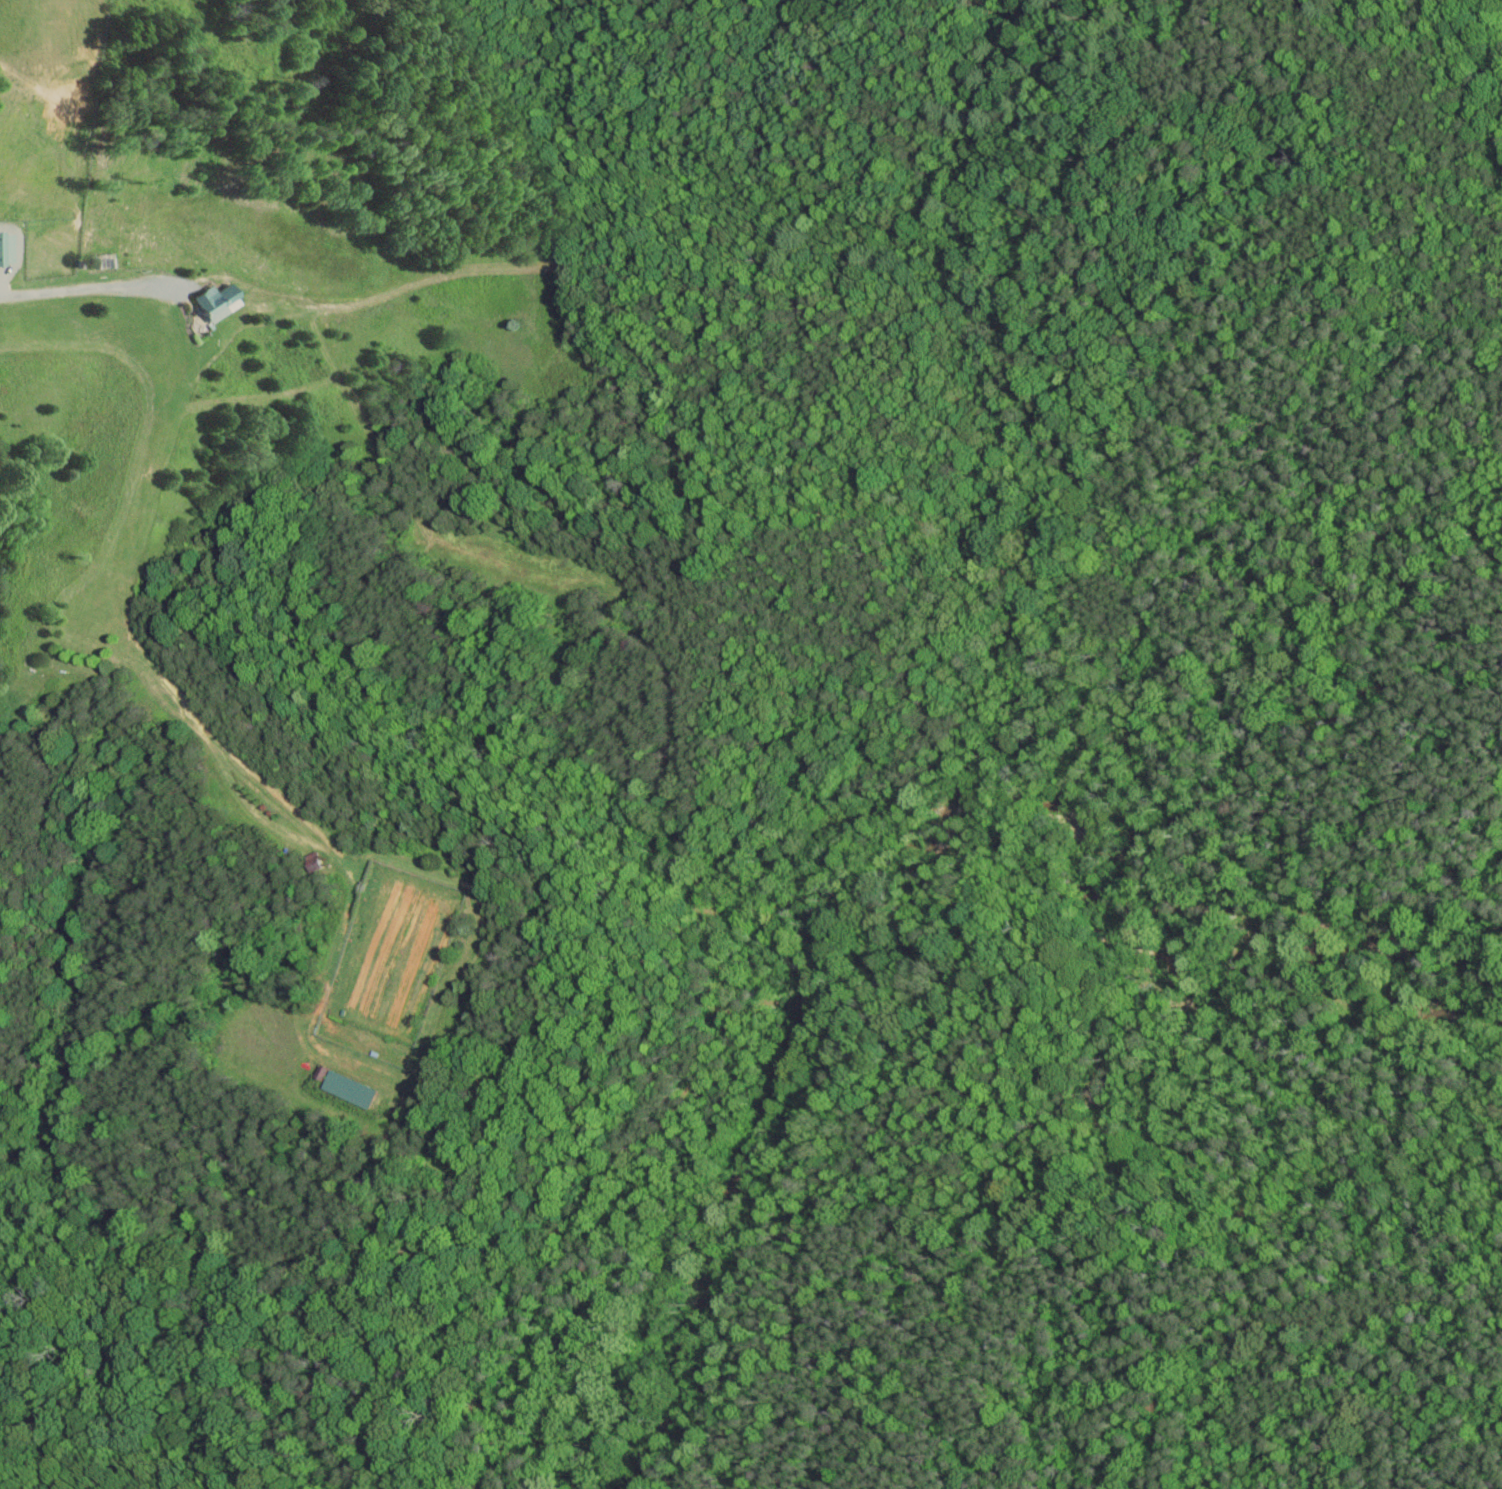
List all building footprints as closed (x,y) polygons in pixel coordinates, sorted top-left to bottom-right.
[(17,263),(16,232),(0,232),(0,263),(17,263)] [(247,305),(237,282),(218,290),(216,287),(198,295),(209,321),(247,305)] [(377,1109),(385,1089),(337,1069),(328,1089),(377,1109)]
